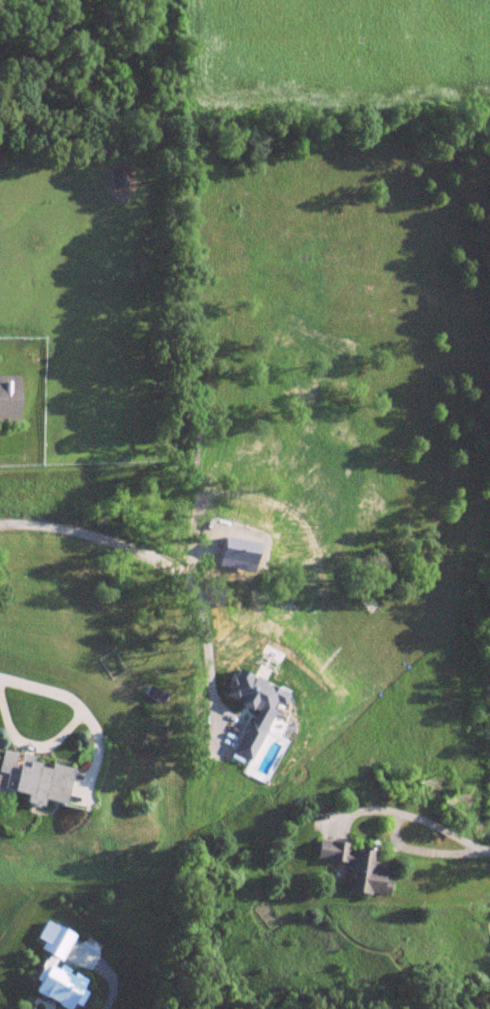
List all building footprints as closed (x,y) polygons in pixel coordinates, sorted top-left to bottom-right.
[(112,171),(112,187),(128,187),(128,171),(112,171)] [(23,426),(23,377),(0,377),(0,426),(23,426)] [(146,694),(162,704),(168,695),(153,685),(146,694)] [(5,751),(2,766),(0,766),(0,789),(32,795),(31,801),(49,804),(49,799),(71,803),(77,764),(5,751)] [(349,890),(392,894),(395,867),(378,866),(380,846),(322,841),(320,859),(352,862),(349,890)]
